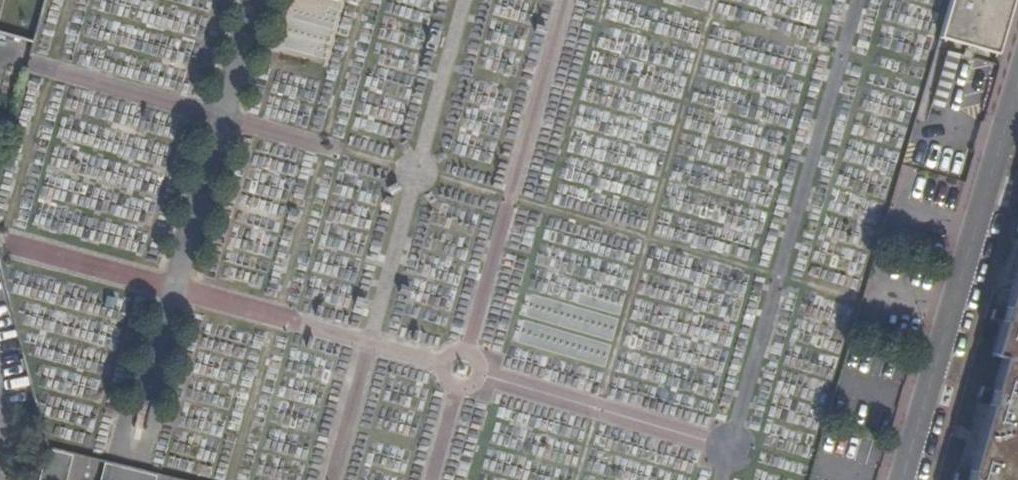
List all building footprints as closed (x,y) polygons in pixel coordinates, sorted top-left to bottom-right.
[(939,39),(996,56),(1013,0),(950,0),(939,39)] [(993,356),(1004,359),(969,479),(1017,479),(1017,270),(993,356)] [(524,323),(520,348),(609,365),(621,303),(584,297),(581,309),(547,303),(543,326),(524,323)] [(48,449),(41,479),(68,479),(74,456),(48,449)] [(106,464),(102,479),(157,479),(158,476),(148,473),(106,464)]
